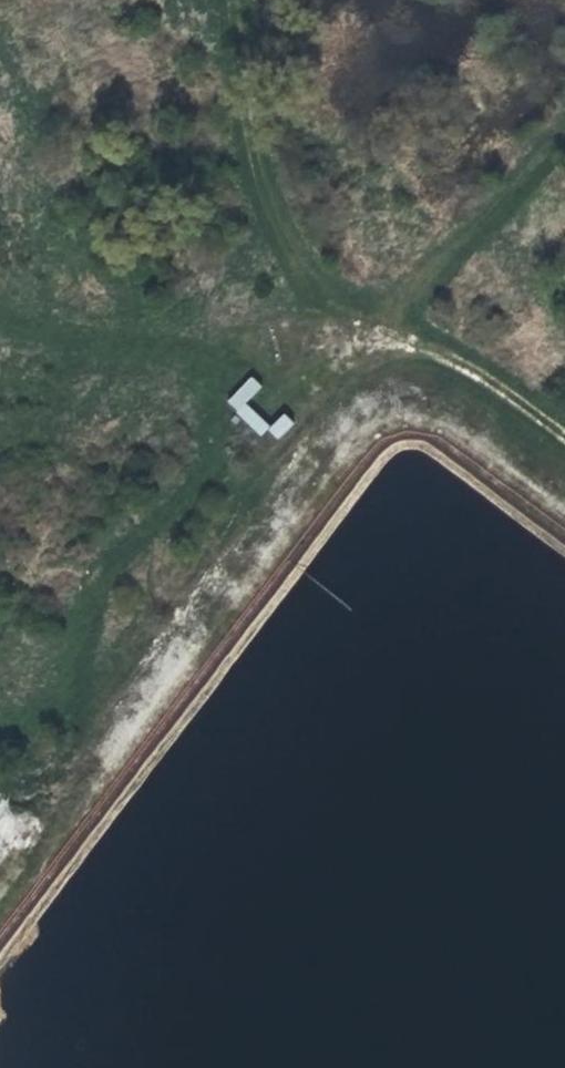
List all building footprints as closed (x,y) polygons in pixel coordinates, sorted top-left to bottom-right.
[(268,427),(277,438),(294,424),(285,413),(268,427)]
